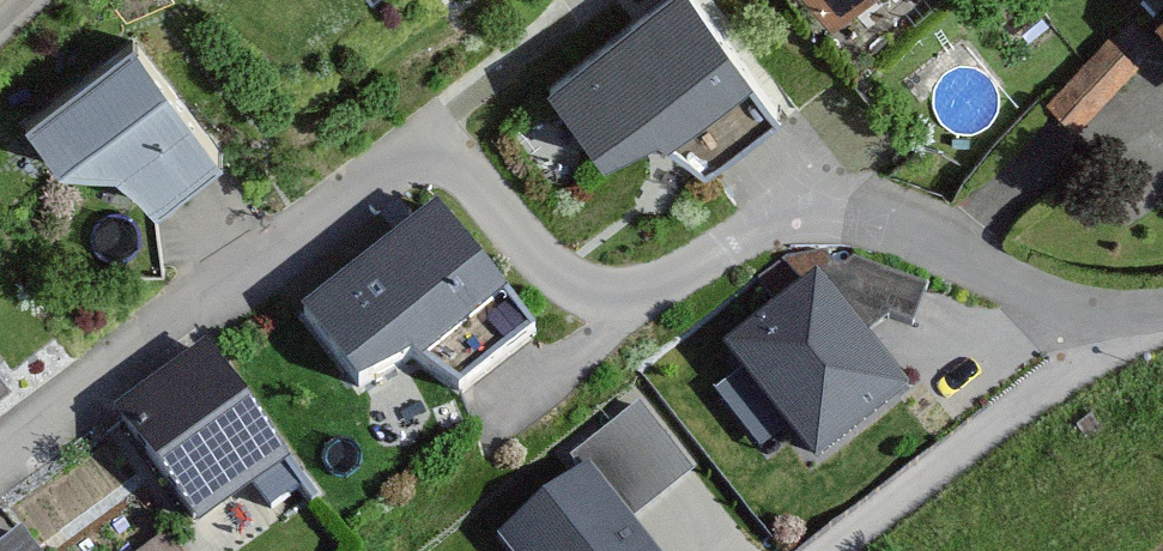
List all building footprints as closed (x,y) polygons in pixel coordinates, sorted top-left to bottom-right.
[(705,0),(643,0),(543,77),(605,158),(662,114),(708,146),(777,93),(705,0)] [(841,25),(868,0),(817,0),(841,25)] [(134,28),(28,113),(61,153),(122,153),(154,192),(222,137),(134,28)] [(439,194),(293,300),(357,388),(410,349),(458,379),(535,324),(439,194)] [(818,268),(724,342),(818,460),(912,386),(818,268)] [(202,344),(110,410),(195,527),(287,462),(202,344)] [(693,470),(637,401),(578,448),(588,461),(634,517),(693,470)] [(588,461),(500,529),(517,550),(659,550),(634,517),(588,461)] [(26,524),(0,543),(0,550),(46,550),(26,524)]
